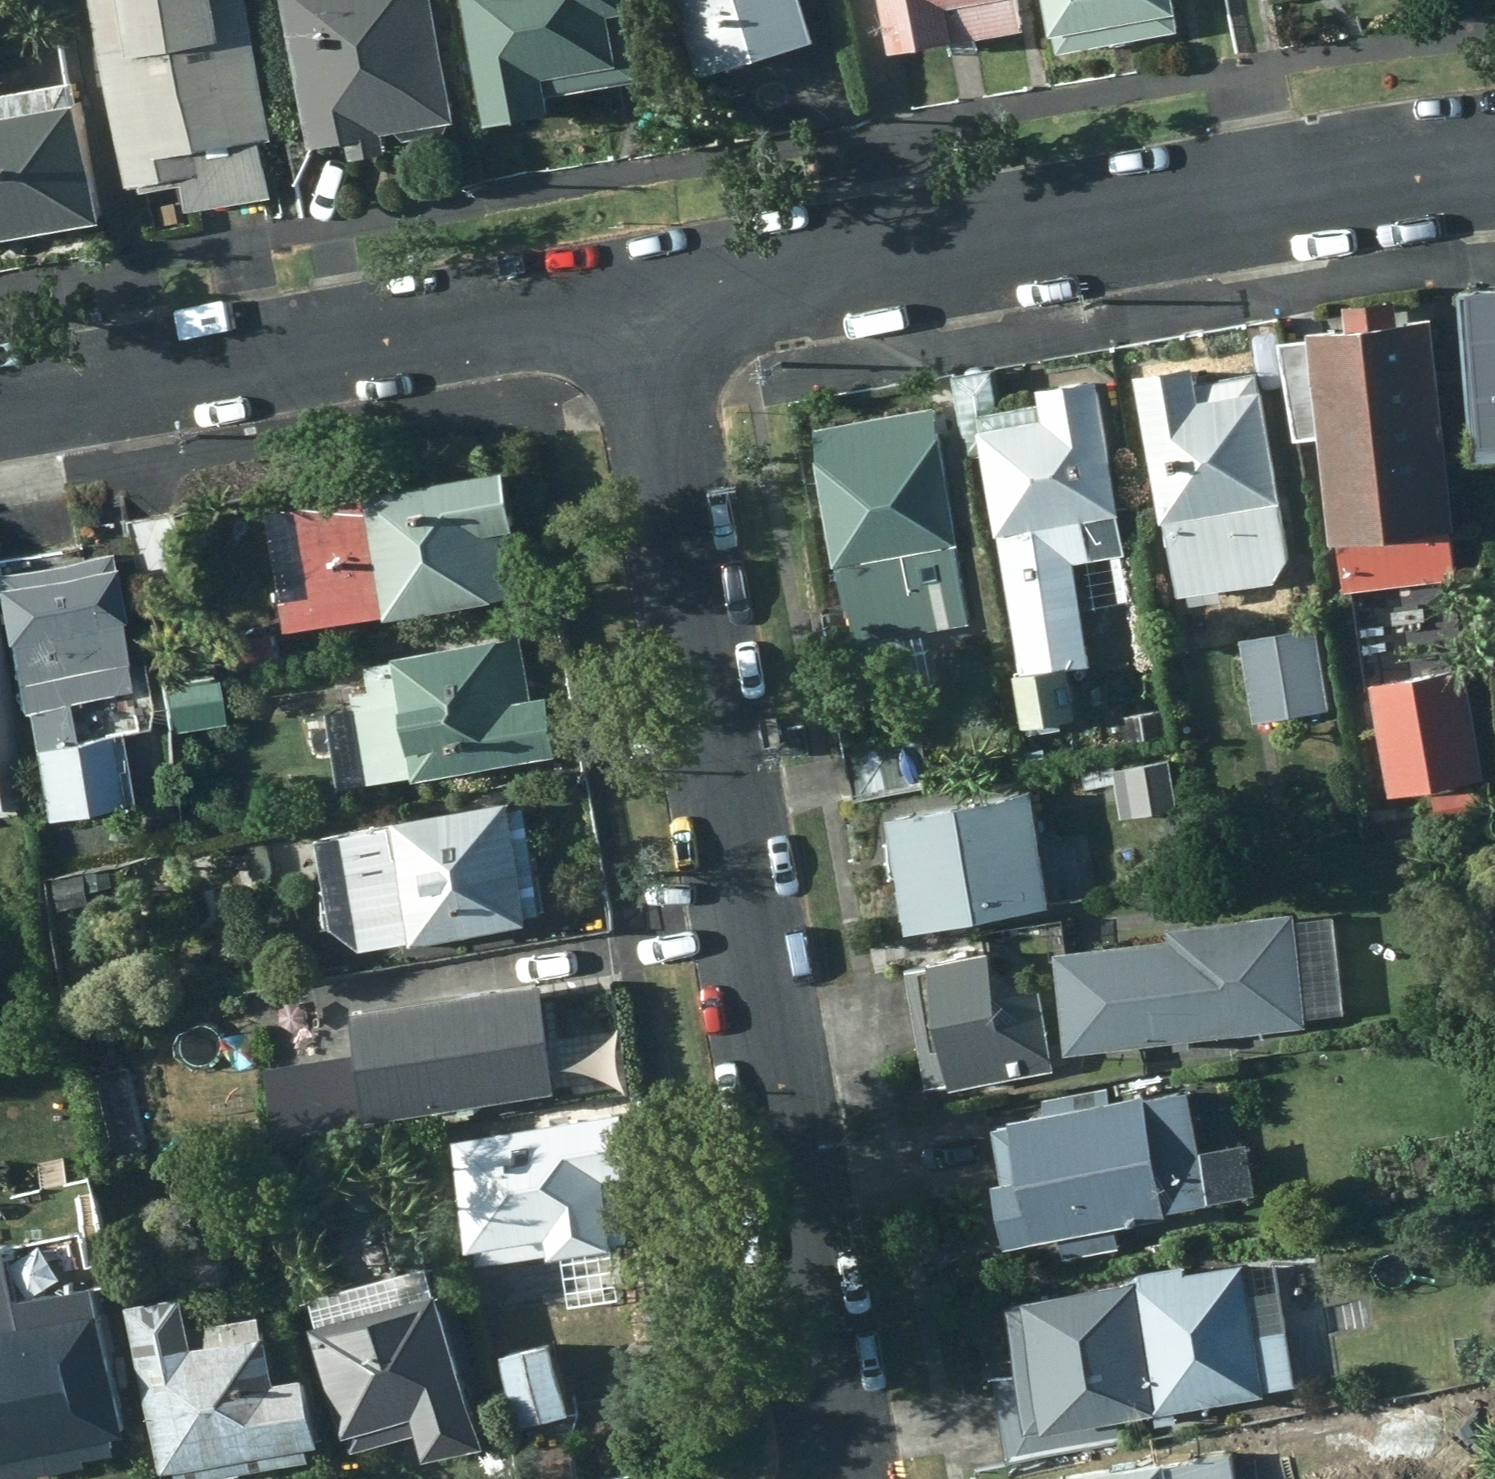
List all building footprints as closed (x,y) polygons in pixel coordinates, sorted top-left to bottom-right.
[(184,204),(271,191),(260,133),(272,130),(248,0),(93,0),(125,178),(139,178),(140,185),(179,177),(184,204)] [(455,114),(435,0),(285,0),(309,138),(346,132),(350,152),(386,146),(383,128),(396,125),(406,134),(446,126),(444,114),(455,114)] [(488,113),(544,104),(541,87),(639,71),(628,0),(469,0),(488,113)] [(703,66),(817,30),(807,0),(682,0),(703,66)] [(903,43),(1035,20),(1032,0),(896,0),(903,43)] [(1059,44),(1178,24),(1174,0),(1052,0),(1059,44)] [(101,216),(74,66),(0,80),(0,79),(0,234),(101,216)] [(1494,451),(1494,281),(1465,283),(1476,452),(1494,451)] [(1458,576),(1435,310),(1399,313),(1397,295),(1347,297),(1348,316),(1318,320),(1319,330),(1282,337),(1299,435),(1333,431),(1346,586),(1458,576)] [(1194,359),(1138,367),(1178,594),(1277,578),(1289,555),(1259,369),(1198,379),(1194,359)] [(995,364),(953,371),(965,453),(985,450),(1019,664),(1014,664),(1027,732),(1016,733),(1021,763),(1060,761),(1056,730),(1064,728),(1063,715),(1079,714),(1071,662),(1090,659),(1076,558),(1127,550),(1095,375),(1038,383),(1041,398),(1001,404),(995,364)] [(935,400),(815,420),(852,643),(972,621),(956,541),(961,540),(935,400)] [(265,509),(284,626),(521,589),(509,525),(515,524),(503,462),(364,484),(365,493),(265,509)] [(184,518),(138,526),(152,603),(198,595),(184,518)] [(0,568),(0,621),(15,708),(22,709),(40,813),(124,798),(113,734),(68,741),(60,695),(122,684),(99,551),(0,568)] [(1316,623),(1242,635),(1255,721),(1331,708),(1316,623)] [(353,693),(367,780),(556,749),(546,689),(532,692),(521,629),(391,651),(392,656),(366,661),(371,690),(353,693)] [(267,630),(219,639),(225,668),(272,659),(267,630)] [(1467,662),(1374,678),(1393,788),(1488,773),(1467,662)] [(215,676),(160,683),(166,727),(221,719),(215,676)] [(1117,760),(1084,764),(1087,788),(1120,783),(1117,760)] [(892,812),(908,924),(1051,900),(1030,788),(892,812)] [(510,804),(508,798),(314,830),(331,922),(363,943),(410,933),(411,938),(528,918),(528,910),(543,908),(525,802),(510,804)] [(1058,946),(1068,1046),(1308,1023),(1307,1014),(1346,1010),(1337,914),(1296,918),(1295,909),(1269,911),(1269,918),(1170,928),(1171,936),(1058,946)] [(907,969),(928,1087),(1055,1067),(1043,984),(999,990),(991,949),(929,958),(930,965),(907,969)] [(540,977),(352,1003),(366,1112),(557,1089),(540,977)] [(1166,1207),(1211,1200),(1191,1087),(1146,1095),(1145,1088),(1110,1095),(1107,1086),(1045,1096),(1046,1105),(1014,1111),(1015,1118),(996,1121),(1005,1171),(996,1174),(1008,1239),(1061,1230),(1066,1255),(1122,1244),(1118,1220),(1167,1211),(1166,1207)] [(620,1109),(457,1131),(469,1239),(550,1228),(552,1247),(630,1236),(623,1171),(631,1170),(620,1109)] [(18,1207),(0,1211),(0,1251),(25,1246),(18,1207)] [(995,1377),(1008,1460),(1126,1440),(1121,1414),(1267,1391),(1266,1386),(1297,1381),(1278,1260),(1246,1266),(1244,1258),(1187,1268),(1186,1260),(1138,1268),(1139,1276),(1011,1297),(1023,1373),(995,1377)] [(85,1281),(0,1296),(0,1478),(87,1463),(85,1454),(113,1449),(110,1432),(124,1431),(99,1302),(91,1303),(85,1281)] [(483,1441),(437,1283),(313,1315),(352,1449),(416,1431),(423,1458),(483,1441)] [(127,1297),(162,1469),(175,1466),(177,1478),(196,1478),(309,1457),(307,1443),(320,1441),(306,1369),(276,1373),(267,1326),(263,1326),(260,1306),(188,1320),(182,1286),(127,1297)] [(561,1336),(511,1349),(530,1424),(580,1411),(561,1336)] [(1234,1452),(1105,1470),(1040,1478),(1238,1478),(1234,1452)]
